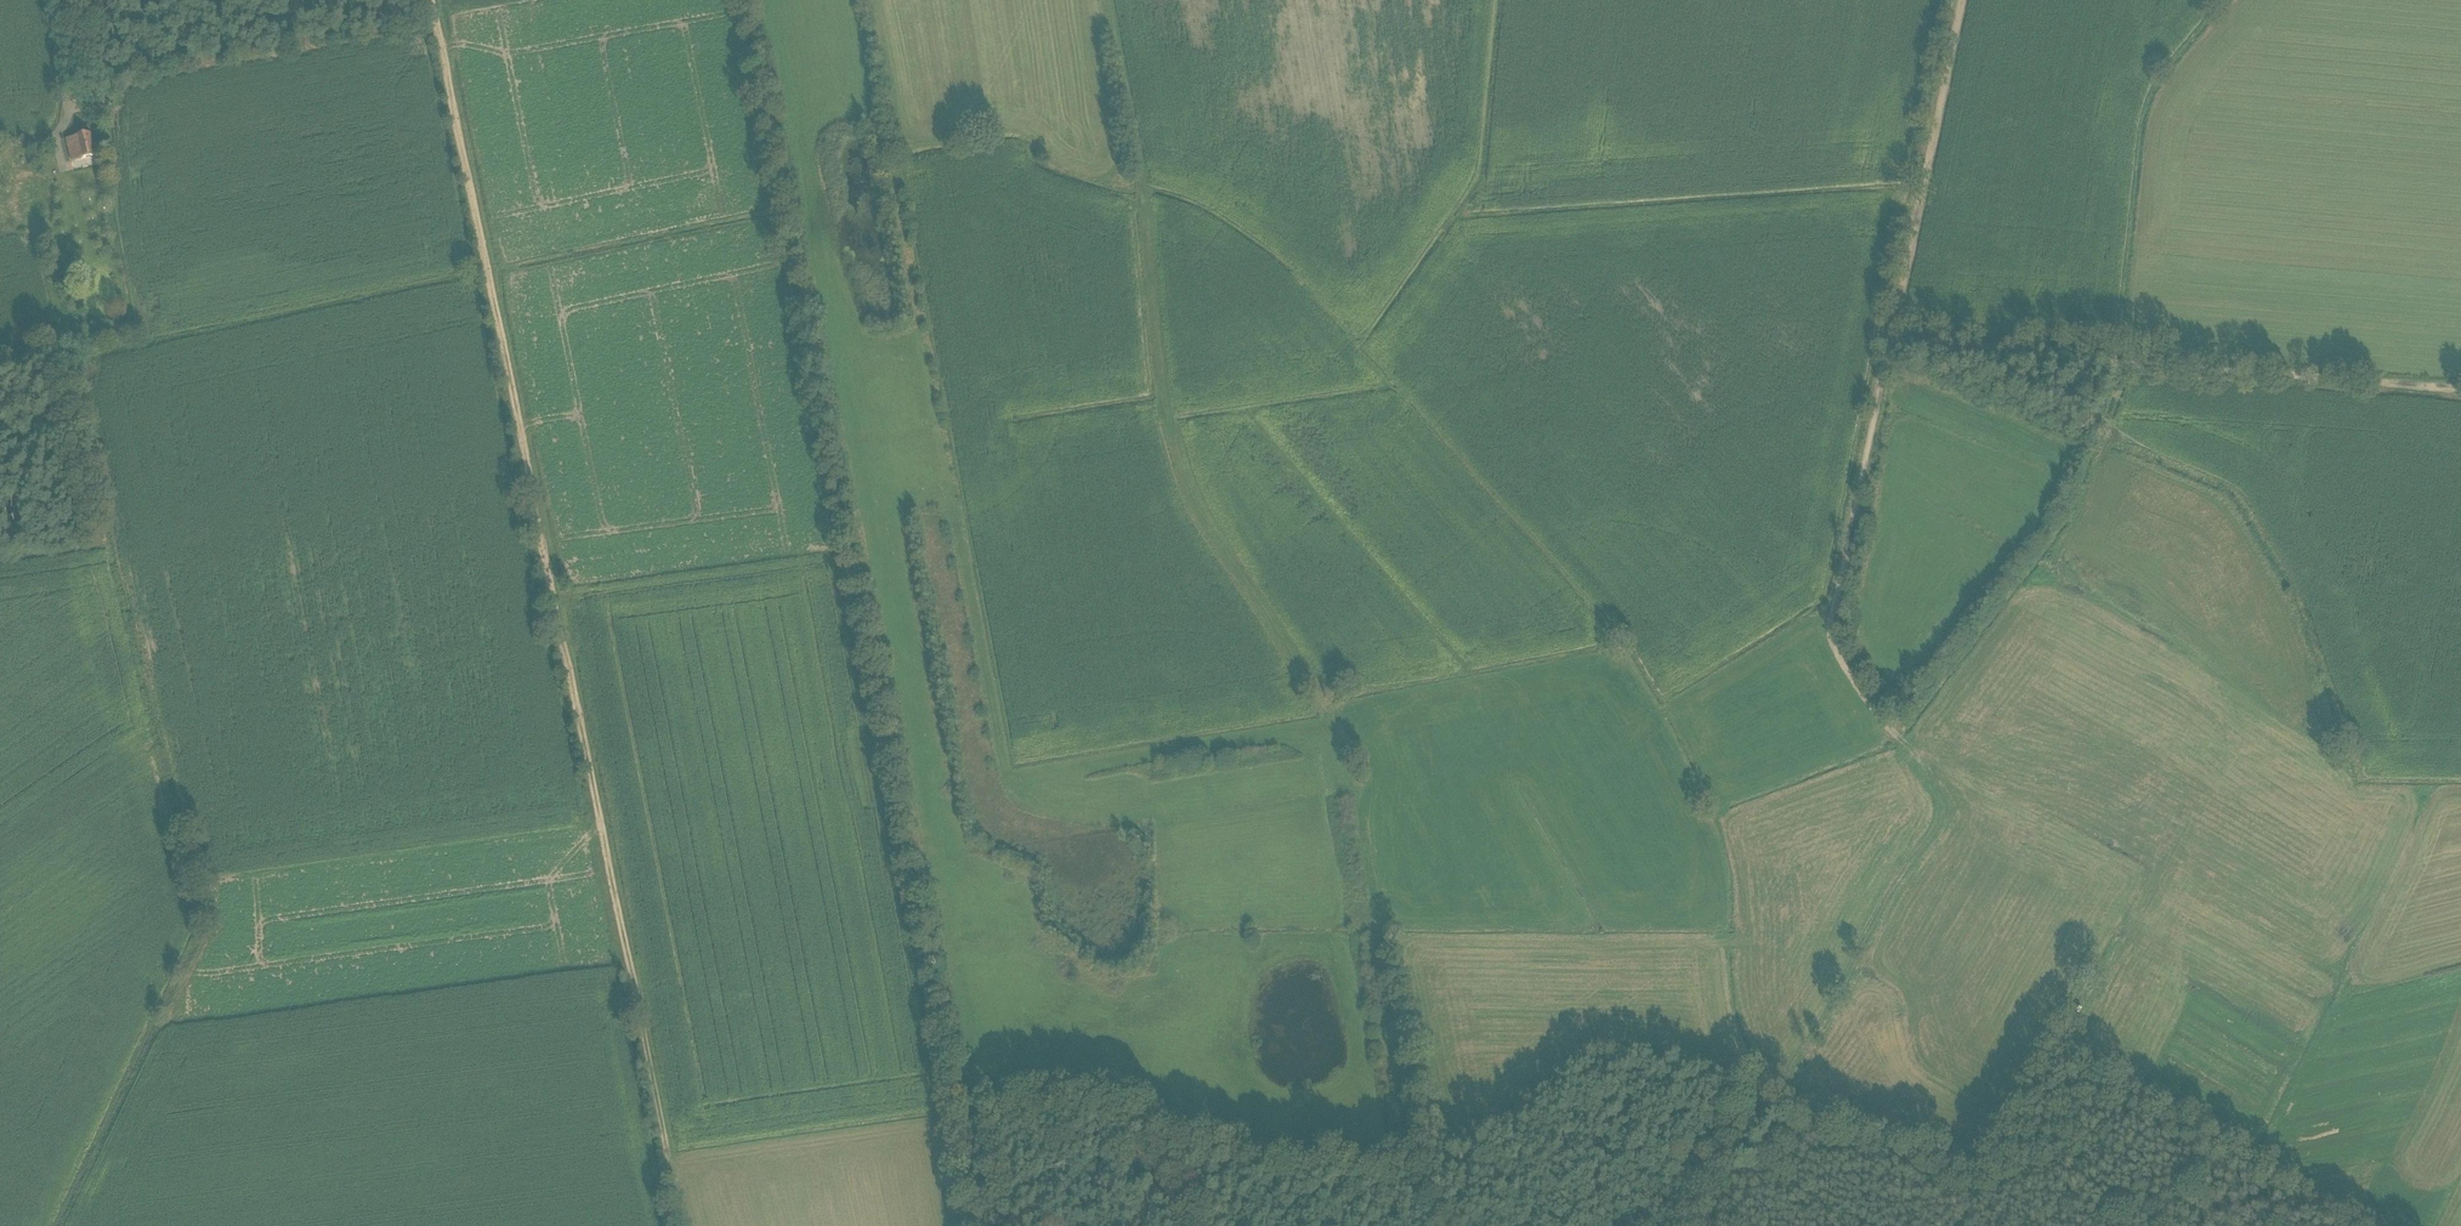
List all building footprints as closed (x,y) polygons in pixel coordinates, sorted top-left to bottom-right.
[(107,100),(82,103),(84,115),(109,112),(107,100)] [(92,136),(66,139),(69,163),(96,160),(92,136)] [(1476,176),(1494,180),(1497,164),(1479,160),(1476,176)]
